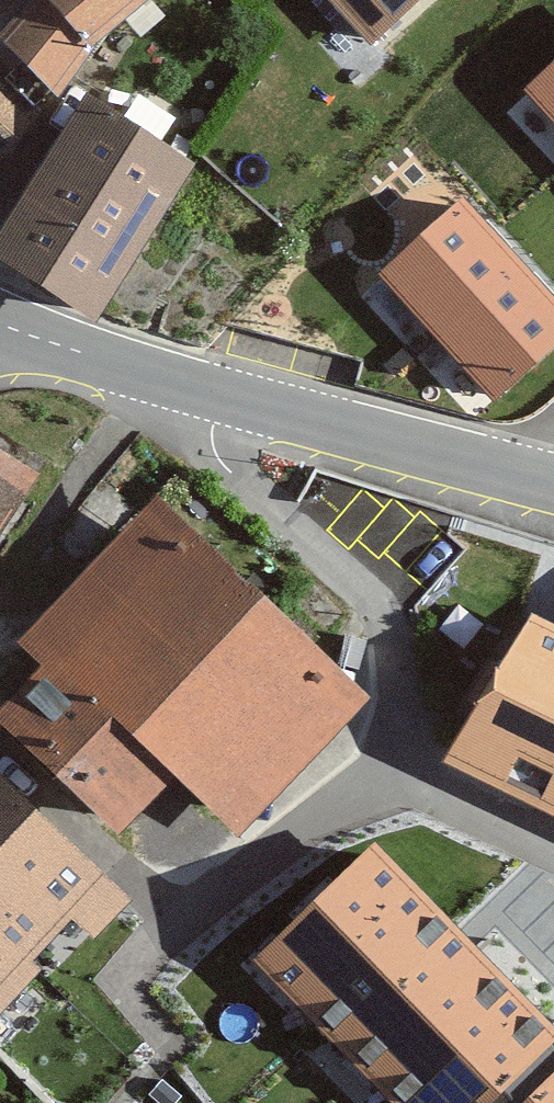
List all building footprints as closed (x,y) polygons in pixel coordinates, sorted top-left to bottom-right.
[(153,0),(21,0),(0,19),(0,42),(50,95),(153,0)] [(438,0),(314,0),(367,61),(438,0)] [(526,87),(553,117),(553,61),(526,87)] [(1,153),(41,103),(0,71),(0,152),(1,153)] [(189,163),(76,93),(0,214),(0,265),(89,321),(189,163)] [(378,273),(495,400),(553,346),(553,301),(459,198),(378,273)] [(38,477),(0,451),(0,530),(38,477)] [(120,821),(173,764),(240,826),(360,699),(159,511),(33,645),(56,666),(9,717),(120,821)] [(538,628),(460,756),(553,802),(553,635),(538,628)] [(113,899),(0,785),(0,1015),(113,899)] [(406,1102),(466,1102),(542,1030),(375,857),(267,960),(406,1102)] [(535,1102),(553,1102),(553,1084),(535,1102)]
